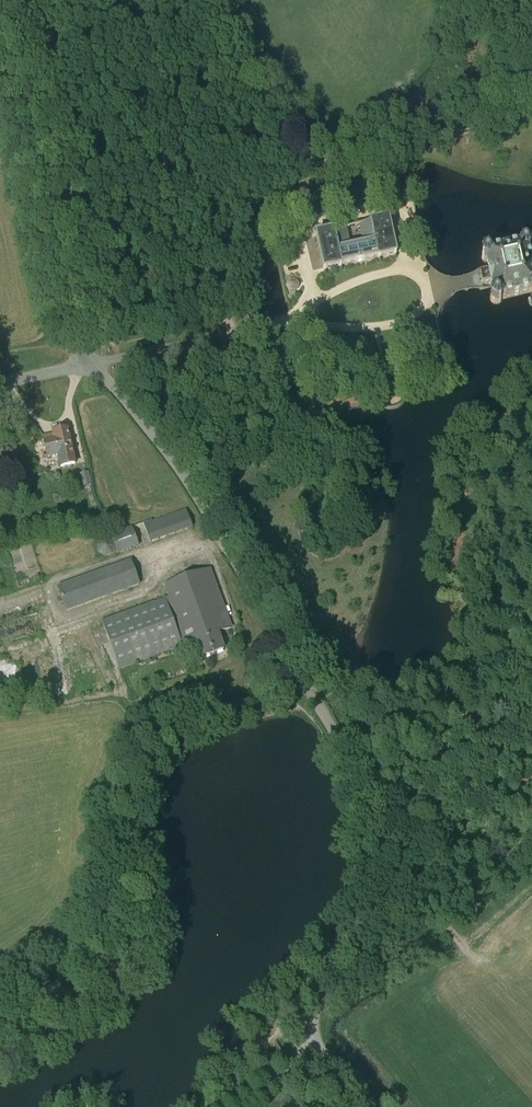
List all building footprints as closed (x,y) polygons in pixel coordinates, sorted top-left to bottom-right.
[(316,234),(323,271),(342,267),(342,266),(360,262),(378,258),(378,259),(397,255),(389,218),(371,222),(371,223),(352,227),(334,231),(333,230),(316,234)] [(488,268),(489,271),(480,273),(482,283),(491,282),(493,292),(490,296),(491,301),(495,303),(500,302),(502,299),(531,292),(531,293),(531,269),(528,252),(531,248),(530,244),(526,242),(522,242),(520,246),(491,252),(489,250),(484,251),(482,255),(482,259),(486,262),(488,268)] [(298,288),(298,285),(297,281),(293,280),(290,283),(290,287),(293,289),(298,288)] [(68,429),(53,433),(53,436),(44,438),(48,457),(58,455),(61,467),(75,464),(74,457),(68,429)] [(84,486),(91,485),(88,472),(81,474),(84,486)] [(152,520),(143,523),(151,543),(192,528),(186,511),(153,522),(152,520)] [(111,535),(115,548),(117,553),(138,546),(131,527),(111,535)] [(115,548),(113,541),(106,537),(99,540),(96,547),(98,554),(105,557),(112,554),(115,548)] [(139,584),(130,561),(57,589),(66,612),(139,584)] [(186,644),(187,644),(196,641),(202,658),(224,650),(217,633),(231,628),(210,569),(165,585),(169,597),(186,644)] [(186,644),(169,597),(102,622),(119,670),(187,645),(187,644),(186,644)]
